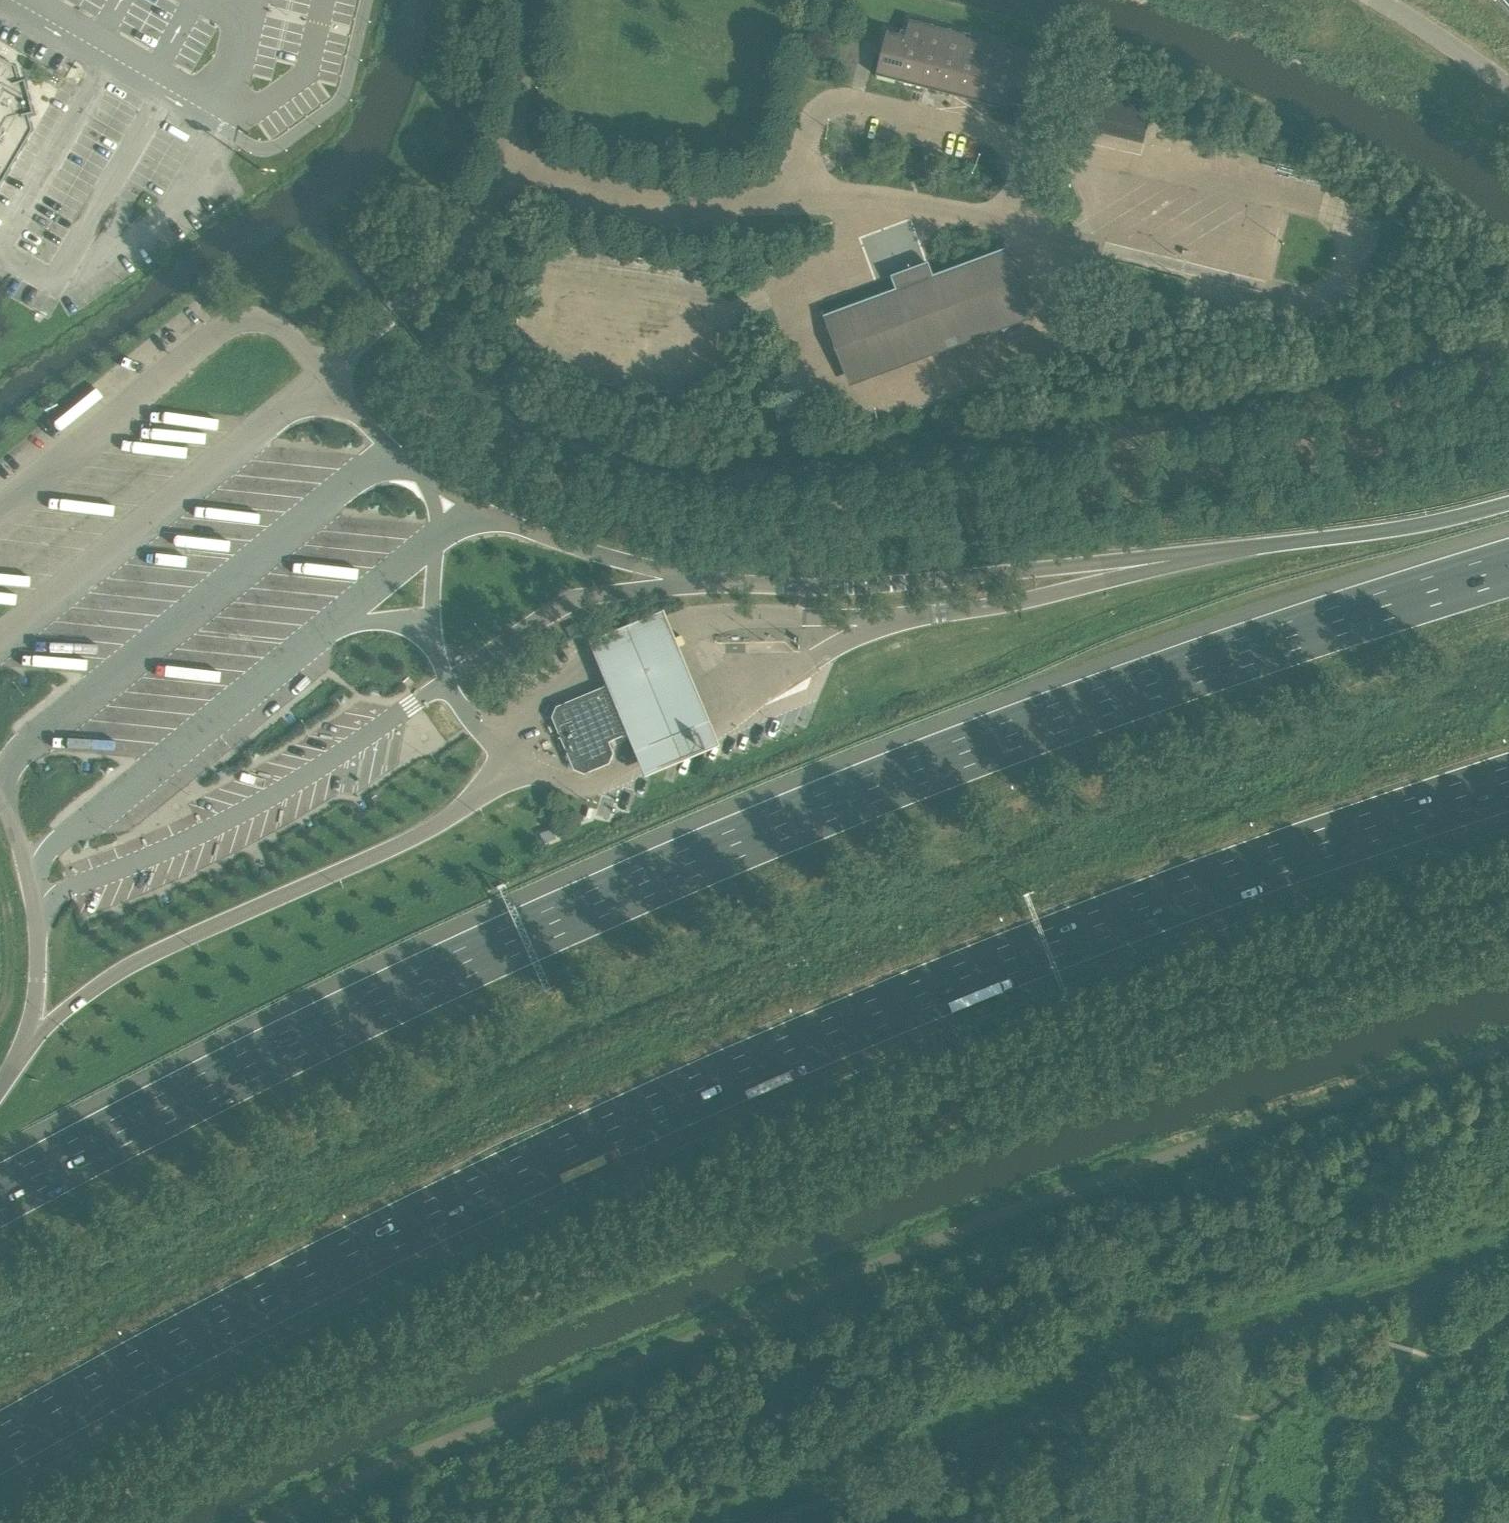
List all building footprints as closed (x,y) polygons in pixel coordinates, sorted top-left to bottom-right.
[(1036,52),(910,20),(906,36),(888,32),(877,75),(1008,109),(1010,102),(1023,105),(1036,52)] [(13,67),(0,60),(0,182),(30,131),(26,116),(32,115),(22,80),(17,81),(13,67)] [(1093,88),(1082,128),(1144,143),(1150,120),(1154,103),(1093,88)] [(848,387),(1032,318),(1004,245),(930,272),(927,264),(892,277),(895,285),(821,313),(848,387)] [(770,397),(778,420),(809,409),(801,386),(770,397)] [(662,606),(586,637),(593,654),(601,674),(604,682),(601,688),(621,737),(627,738),(639,766),(642,775),(719,744),(715,735),(707,714),(696,689),(686,664),(677,643),(669,623),(662,606)] [(555,707),(551,717),(572,769),(583,774),(608,763),(612,753),(608,742),(621,737),(601,688),(555,707)]
